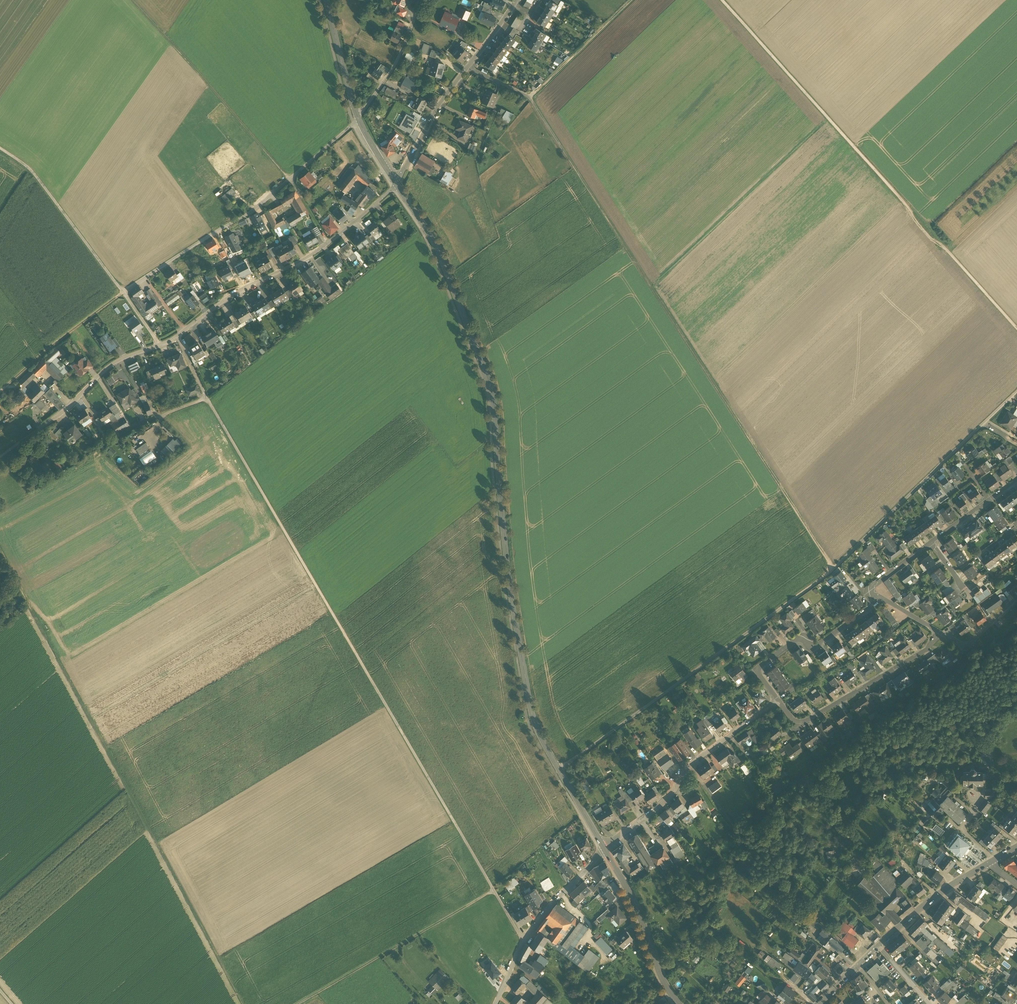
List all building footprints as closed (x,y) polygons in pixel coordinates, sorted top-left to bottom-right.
[(491,5),(490,5),(491,6),(494,7),(494,8),(498,9),(498,8),(502,10),(503,8),(504,7),(504,6),(504,5),(505,3),(499,0),(493,0),(491,5)] [(551,1),(550,1),(547,6),(555,11),(558,6),(551,1)] [(490,9),(484,6),(481,12),(485,13),(490,15),(492,10),(490,9)] [(555,11),(547,6),(544,11),(551,16),(555,11)] [(407,11),(399,7),(397,13),(404,17),(407,11)] [(471,13),(461,9),(459,13),(462,14),(460,18),(467,21),(471,13)] [(551,16),(544,11),(540,17),(548,21),(551,16)] [(451,15),(445,12),(440,24),(454,30),(459,20),(451,17),(451,15)] [(490,15),(485,13),(483,18),(484,18),(482,22),(492,26),(496,18),(490,15)] [(548,21),(540,17),(537,22),(545,27),(548,21)] [(546,35),(536,29),(534,31),(536,33),(535,35),(543,40),(546,35)] [(401,36),(394,32),(390,40),(398,43),(401,36)] [(509,36),(508,35),(504,40),(511,46),(515,41),(513,39),(509,36)] [(535,35),(531,40),(539,45),(543,40),(535,35)] [(511,46),(504,40),(500,45),(508,51),(511,46)] [(539,45),(531,40),(528,47),(535,52),(539,45)] [(508,51),(500,45),(497,50),(504,56),(508,51)] [(464,49),(460,46),(457,50),(459,51),(454,57),(462,63),(470,53),(464,49)] [(412,62),(415,52),(407,50),(404,59),(412,62)] [(504,56),(497,50),(493,55),(500,61),(500,60),(504,56)] [(493,55),(489,60),(496,65),(500,61),(493,55)] [(496,65),(489,60),(485,65),(492,70),(496,65)] [(433,62),(430,74),(441,78),(444,65),(433,62)] [(380,70),(376,68),(371,75),(378,80),(383,73),(383,72),(382,72),(380,70)] [(418,84),(406,78),(402,85),(410,89),(410,90),(413,92),(418,84)] [(385,93),(395,98),(398,93),(388,88),(385,93)] [(498,95),(488,91),(483,103),(492,107),(498,95)] [(428,102),(418,96),(414,102),(415,103),(412,107),(422,113),(428,102)] [(479,110),(471,107),(467,115),(471,117),(470,118),(473,119),(473,118),(475,119),(477,115),(478,111),(479,110)] [(502,107),(498,116),(510,122),(514,114),(502,107)] [(418,121),(406,115),(399,127),(411,133),(418,121)] [(472,126),(459,121),(457,128),(461,130),(458,138),(462,140),(463,139),(467,141),(472,126)] [(399,135),(394,131),(387,140),(389,142),(390,142),(391,145),(393,142),(397,138),(399,135)] [(389,142),(382,146),(388,156),(395,152),(393,148),(396,146),(393,142),(391,145),(390,142),(389,142)] [(477,146),(472,144),(470,143),(468,148),(474,153),(477,146)] [(435,161),(423,154),(420,159),(431,166),(435,161)] [(431,166),(420,159),(415,166),(427,173),(431,166)] [(369,175),(357,165),(354,169),(360,174),(365,179),(369,175)] [(343,182),(342,184),(348,189),(357,178),(360,174),(354,169),(343,182)] [(314,179),(309,172),(300,179),(306,186),(314,179)] [(445,179),(443,178),(441,181),(446,184),(452,175),(449,173),(445,179)] [(365,179),(360,174),(357,178),(363,183),(366,179),(365,179)] [(314,179),(306,186),(308,188),(316,181),(314,179)] [(348,189),(342,184),(339,188),(345,193),(348,189)] [(367,186),(366,186),(361,193),(368,199),(370,200),(375,193),(367,186)] [(232,188),(221,197),(225,202),(235,193),(232,188)] [(306,209),(295,190),(291,193),(293,196),(292,197),(294,200),(292,202),(299,213),(299,214),(300,213),(301,213),(306,209)] [(291,193),(280,200),(282,204),(284,207),(292,202),(294,200),(292,197),(293,196),(291,193)] [(368,199),(361,193),(354,201),(355,202),(358,204),(362,207),(368,199)] [(355,202),(354,203),(343,195),(340,200),(355,209),(358,204),(355,202)] [(282,204),(265,213),(274,229),(281,225),(279,221),(276,222),(272,214),(284,207),(282,204)] [(345,214),(341,210),(335,216),(341,224),(348,218),(345,214)] [(257,213),(251,217),(257,228),(264,224),(257,213)] [(300,214),(300,213),(299,214),(299,213),(294,216),(297,222),(303,218),(300,214)] [(388,218),(383,222),(386,227),(389,230),(399,223),(393,215),(388,218)] [(330,218),(322,225),(330,235),(338,229),(333,222),(330,218)] [(281,225),(274,229),(275,233),(287,227),(285,223),(281,225)] [(380,231),(374,223),(366,228),(369,232),(373,237),(380,231)] [(318,235),(314,228),(309,231),(311,234),(312,233),(315,237),(318,235)] [(232,233),(225,237),(229,246),(236,242),(234,236),(233,235),(232,233)] [(311,234),(304,238),(308,246),(317,241),(315,237),(312,233),(311,234)] [(362,234),(359,236),(359,235),(355,238),(356,238),(353,240),(359,248),(364,245),(363,244),(363,243),(367,241),(364,237),(362,234)] [(293,235),(288,238),(291,242),(293,246),(298,243),(293,235)] [(367,235),(364,237),(367,241),(369,245),(373,242),(370,238),(367,235)] [(206,245),(210,252),(219,247),(214,239),(206,245)] [(228,246),(224,240),(219,242),(224,249),(228,246)] [(242,249),(239,241),(236,242),(229,246),(233,252),(242,249)] [(291,242),(283,246),(289,257),(297,253),(293,246),(291,242)] [(347,244),(339,251),(345,260),(354,253),(353,253),(347,244)] [(273,246),(268,249),(273,257),(277,254),(275,251),(275,250),(273,246)] [(275,250),(275,251),(277,254),(281,261),(289,257),(283,246),(275,250)] [(266,256),(261,259),(266,269),(272,266),(266,256)] [(339,261),(335,256),(333,258),(332,257),(329,259),(330,260),(328,262),(331,266),(334,270),(339,266),(341,264),(339,261)] [(261,259),(255,262),(261,272),(266,269),(261,259)] [(236,267),(241,277),(250,272),(248,268),(245,262),(236,267)] [(367,266),(354,276),(356,279),(369,269),(367,266)] [(230,269),(229,267),(219,271),(224,280),(227,278),(227,279),(230,277),(233,275),(230,269)] [(310,268),(301,275),(311,287),(317,282),(320,280),(319,280),(317,277),(310,268)] [(172,269),(165,274),(170,281),(174,279),(177,276),(178,276),(177,275),(172,269)] [(214,277),(207,281),(211,289),(219,285),(214,277)] [(331,289),(323,277),(319,280),(320,280),(317,282),(319,284),(322,288),(323,287),(332,299),(340,293),(338,290),(340,289),(336,285),(331,289)] [(296,281),(288,287),(290,289),(294,295),(302,290),(300,288),(300,286),(299,284),(298,284),(296,281)] [(139,285),(130,292),(133,296),(135,298),(137,296),(143,292),(139,285)] [(285,293),(282,288),(276,291),(281,300),(287,296),(285,293)] [(181,289),(165,301),(169,306),(185,294),(181,289)] [(199,299),(193,290),(190,292),(193,296),(197,301),(199,299)] [(276,291),(270,295),(272,300),(275,304),(281,300),(276,291)] [(204,292),(198,296),(202,301),(208,297),(204,292)] [(137,296),(135,298),(133,296),(132,298),(144,317),(145,316),(149,313),(146,307),(143,304),(142,305),(137,296)] [(193,296),(186,300),(192,308),(199,304),(197,301),(193,296)] [(322,296),(318,299),(323,305),(326,303),(322,296)] [(267,303),(265,299),(259,302),(264,311),(270,307),(267,303)] [(323,305),(318,299),(314,301),(319,308),(323,305)] [(153,301),(147,305),(146,307),(149,313),(150,312),(158,307),(155,303),(154,301),(154,300),(153,301)] [(264,311),(259,302),(253,306),(256,311),(258,314),(259,314),(264,311)] [(250,314),(246,307),(243,309),(243,308),(241,309),(242,310),(241,311),(246,319),(251,316),(250,314)] [(241,311),(238,312),(237,312),(236,312),(236,313),(235,314),(238,319),(240,322),(241,322),(246,319),(241,311)] [(229,318),(224,321),(229,330),(235,326),(232,322),(230,319),(229,318)] [(134,333),(142,327),(137,319),(129,326),(133,331),(134,333)] [(224,321),(218,325),(220,330),(223,333),(229,330),(224,321)] [(214,330),(202,338),(207,346),(214,342),(216,346),(221,342),(214,330)] [(109,336),(105,340),(102,336),(98,339),(107,352),(115,346),(116,346),(112,340),(109,336)] [(204,352),(198,343),(190,348),(193,354),(196,359),(201,356),(205,354),(204,352)] [(55,348),(45,357),(50,362),(55,357),(60,353),(55,348)] [(186,366),(180,354),(168,359),(170,365),(175,362),(178,369),(186,366)] [(196,359),(193,354),(190,356),(194,365),(198,362),(196,359)] [(45,357),(31,370),(36,376),(38,377),(46,369),(51,363),(50,362),(45,357)] [(69,371),(55,357),(50,362),(51,363),(64,376),(69,371)] [(88,359),(83,363),(81,360),(75,364),(77,366),(74,367),(74,369),(75,371),(77,371),(79,374),(87,369),(87,370),(93,366),(88,359)] [(137,362),(128,366),(131,373),(140,369),(137,362)] [(64,376),(51,363),(46,369),(57,380),(59,381),(64,376)] [(167,373),(164,365),(151,370),(155,378),(167,373)] [(36,376),(31,370),(19,382),(21,384),(24,387),(36,376)] [(151,370),(146,372),(149,380),(155,378),(151,370)] [(115,382),(112,377),(107,380),(110,386),(115,382)] [(146,382),(134,389),(136,392),(140,397),(145,395),(151,392),(146,382)] [(36,383),(31,387),(34,391),(39,386),(36,383)] [(196,385),(189,388),(192,395),(199,392),(196,385)] [(34,391),(40,397),(45,392),(39,386),(34,391)] [(66,405),(50,388),(45,393),(60,410),(66,405)] [(129,388),(117,395),(122,403),(129,400),(131,404),(140,399),(140,397),(136,392),(133,395),(129,388)] [(40,397),(34,391),(31,394),(28,396),(34,402),(40,397)] [(45,405),(41,400),(36,404),(41,409),(45,405)] [(129,400),(122,403),(122,404),(121,404),(125,410),(131,406),(130,405),(131,404),(129,400)] [(120,412),(115,404),(109,408),(112,411),(113,413),(114,415),(120,412)] [(145,406),(144,406),(148,415),(152,413),(149,404),(145,406)] [(107,410),(103,413),(102,411),(98,414),(98,413),(98,414),(100,417),(103,421),(109,418),(112,416),(111,414),(107,408),(106,408),(107,410)] [(86,410),(76,417),(81,424),(91,417),(89,414),(88,414),(86,410)] [(121,418),(119,415),(121,413),(120,412),(114,415),(115,417),(117,419),(118,420),(121,425),(119,427),(121,430),(128,425),(123,416),(121,418)] [(1008,412),(1001,424),(1010,430),(1016,420),(1016,419),(1016,418),(1013,416),(1008,412)] [(100,417),(96,420),(101,427),(105,424),(103,421),(100,417)] [(118,420),(111,425),(116,433),(121,430),(119,427),(121,425),(118,420)] [(82,435),(74,425),(63,434),(67,438),(72,434),(73,435),(74,434),(76,437),(77,439),(82,435)] [(55,433),(59,437),(64,432),(60,428),(55,433)] [(47,434),(46,432),(44,434),(48,440),(44,443),(46,446),(47,446),(52,442),(47,434)] [(173,439),(163,451),(169,455),(179,444),(173,439)] [(146,443),(137,449),(140,454),(150,448),(146,443)] [(1002,445),(994,451),(996,455),(999,453),(1003,458),(1006,456),(1006,457),(1007,456),(1007,455),(1011,453),(1007,447),(1005,448),(1002,445)] [(974,448),(967,454),(971,459),(977,455),(978,454),(974,448)] [(144,465),(157,457),(152,450),(139,459),(144,465)] [(966,463),(958,452),(955,455),(963,465),(966,463)] [(985,463),(977,468),(981,474),(986,471),(989,469),(989,468),(985,463)] [(952,472),(945,464),(943,466),(951,477),(953,475),(952,473),(952,472)] [(1005,465),(1000,469),(1002,472),(999,474),(999,475),(1003,480),(1004,481),(1013,475),(1007,467),(1005,464),(1005,465)] [(952,472),(952,473),(953,475),(958,481),(965,476),(959,468),(952,472)] [(951,485),(946,477),(941,481),(942,483),(946,488),(951,485)] [(993,478),(987,482),(990,487),(989,487),(992,491),(999,485),(997,483),(997,482),(994,477),(993,478)] [(942,494),(936,486),(928,491),(934,499),(942,494)] [(969,494),(968,495),(971,498),(974,503),(982,497),(976,489),(969,494)] [(1016,502),(1011,495),(1006,499),(1012,506),(1016,502)] [(1006,499),(1001,503),(1006,510),(1012,506),(1006,499)] [(962,500),(957,504),(962,511),(969,507),(965,501),(963,500),(962,500)] [(996,506),(987,512),(994,522),(1001,516),(1002,516),(996,506)] [(950,507),(945,510),(945,511),(942,514),(944,517),(948,522),(956,516),(950,507)] [(935,516),(930,520),(935,527),(938,525),(940,528),(945,524),(943,521),(941,523),(937,518),(936,516),(935,516)] [(1008,525),(1001,516),(994,522),(1001,530),(1006,527),(1008,525)] [(935,527),(930,520),(925,523),(930,531),(935,527)] [(976,521),(964,530),(971,538),(983,529),(976,521)] [(925,523),(920,527),(925,535),(930,531),(925,523)] [(920,527),(914,531),(920,538),(925,535),(920,527)] [(968,537),(964,530),(960,533),(965,539),(968,537)] [(914,531),(909,535),(914,542),(920,538),(914,531)] [(886,532),(876,538),(879,543),(882,540),(886,546),(893,541),(886,532)] [(914,542),(909,535),(904,539),(909,546),(914,542)] [(952,539),(944,544),(950,552),(955,549),(958,546),(952,539)] [(1016,546),(1011,539),(1006,542),(1011,549),(1016,546)] [(893,541),(886,546),(891,552),(887,554),(891,560),(904,550),(903,550),(900,545),(897,547),(893,541)] [(1011,549),(1006,542),(1000,546),(1006,554),(1011,550),(1011,549)] [(1006,554),(1000,546),(995,550),(1000,557),(1006,554)] [(867,549),(859,554),(863,560),(860,562),(863,565),(872,559),(869,555),(871,554),(870,552),(867,548),(867,549)] [(1000,557),(995,550),(990,554),(996,562),(1001,558),(1000,557)] [(958,554),(954,557),(960,565),(968,559),(962,552),(962,551),(958,554)] [(996,562),(990,554),(983,559),(988,567),(996,562)] [(929,555),(921,561),(927,569),(931,566),(935,563),(929,555)] [(872,559),(863,565),(866,569),(869,567),(873,573),(879,569),(872,559)] [(988,567),(983,559),(980,561),(987,571),(989,570),(988,567)] [(968,569),(964,572),(970,580),(978,574),(972,566),(968,569)] [(946,577),(939,568),(937,570),(935,571),(931,574),(935,580),(936,580),(939,583),(945,578),(946,577)] [(910,570),(900,577),(905,583),(911,579),(913,582),(917,579),(914,575),(910,570)] [(840,571),(833,577),(835,579),(829,584),(832,588),(838,584),(841,582),(846,579),(840,571)] [(1005,588),(1011,595),(1016,589),(1016,583),(1015,581),(1012,584),(1011,583),(1005,588)] [(838,584),(832,588),(835,591),(843,585),(841,582),(838,584)] [(843,585),(835,591),(837,593),(845,588),(843,585)] [(981,592),(976,585),(972,589),(976,594),(977,596),(982,592),(981,592)] [(946,589),(945,589),(949,594),(954,591),(950,586),(946,589)] [(853,597),(846,587),(845,588),(837,593),(836,594),(839,598),(842,595),(847,602),(849,600),(853,597)] [(987,588),(981,592),(982,592),(977,596),(976,594),(973,596),(977,603),(990,593),(987,588)] [(949,594),(947,596),(951,601),(958,596),(954,591),(949,594)] [(904,597),(902,598),(903,599),(908,606),(909,605),(914,601),(915,600),(913,598),(914,597),(910,592),(907,595),(904,597)] [(862,603),(856,595),(853,597),(849,600),(852,604),(853,604),(856,608),(862,603)] [(958,596),(951,601),(954,607),(959,603),(962,601),(958,596)] [(990,602),(990,601),(983,606),(985,609),(988,613),(1002,602),(998,596),(990,602)] [(921,602),(919,604),(920,604),(927,614),(928,614),(933,610),(928,603),(931,601),(928,597),(921,602)] [(802,602),(794,608),(798,613),(806,608),(805,608),(802,602)] [(939,613),(936,615),(937,615),(944,625),(950,620),(945,614),(948,612),(946,608),(939,613)] [(815,612),(811,614),(806,618),(805,618),(807,621),(815,616),(816,615),(817,614),(815,612)] [(791,622),(789,620),(790,619),(786,614),(786,613),(779,618),(785,626),(781,629),(784,633),(793,626),(790,622),(791,622)] [(877,613),(872,616),(877,624),(883,620),(877,613)] [(981,613),(974,619),(978,625),(985,620),(981,613)] [(807,621),(811,627),(819,622),(815,617),(815,616),(807,621)] [(872,616),(867,620),(872,628),(877,624),(872,616)] [(964,619),(960,622),(963,625),(957,629),(961,636),(971,628),(967,623),(964,619)] [(867,620),(861,624),(867,632),(867,633),(870,631),(869,630),(872,628),(867,620)] [(819,622),(811,627),(815,633),(816,633),(822,629),(823,627),(819,622)] [(861,624),(856,628),(862,636),(865,634),(864,634),(867,632),(861,624)] [(775,637),(768,627),(759,634),(761,637),(765,635),(769,641),(775,637)] [(856,628),(851,632),(856,639),(859,637),(859,638),(862,636),(856,628)] [(919,634),(912,638),(913,639),(917,645),(926,637),(919,628),(916,631),(919,634)] [(851,632),(845,635),(851,643),(856,639),(851,632)] [(753,638),(742,647),(745,651),(745,650),(749,648),(752,652),(751,652),(751,653),(753,656),(761,650),(757,645),(756,645),(755,643),(756,643),(753,638)] [(907,643),(904,638),(900,640),(902,643),(896,648),(901,654),(901,653),(910,647),(907,643)] [(765,647),(760,640),(756,643),(757,645),(761,650),(765,647)] [(839,641),(832,646),(838,655),(845,649),(846,649),(844,646),(839,641)] [(893,657),(885,646),(880,650),(883,654),(877,659),(882,665),(893,657)] [(800,648),(793,653),(800,662),(806,658),(807,657),(805,655),(804,654),(805,654),(802,650),(802,651),(800,648)] [(901,654),(896,648),(893,651),(896,655),(897,657),(901,654),(901,653),(901,654)] [(936,656),(939,660),(940,662),(948,657),(951,661),(955,658),(949,649),(942,654),(941,652),(936,656)] [(830,656),(826,650),(818,656),(824,664),(825,664),(831,659),(832,659),(830,656)] [(866,655),(860,660),(865,668),(861,671),(864,675),(873,668),(869,662),(870,661),(866,655)] [(932,656),(927,660),(930,664),(936,661),(932,656)] [(948,657),(940,662),(943,666),(951,661),(948,657)] [(927,660),(916,668),(921,674),(928,669),(930,672),(934,669),(930,664),(927,660)] [(738,665),(734,668),(736,670),(730,674),(735,680),(738,678),(744,673),(738,665)] [(782,675),(775,666),(768,672),(774,681),(782,675)] [(850,671),(841,677),(848,686),(857,679),(852,671),(851,670),(850,671)] [(898,678),(898,677),(892,681),(895,685),(897,688),(905,682),(907,686),(912,683),(905,673),(898,678)] [(782,675),(774,681),(781,690),(786,687),(789,685),(782,675)] [(837,682),(834,678),(829,681),(833,686),(829,688),(833,694),(842,688),(838,682),(837,682)] [(905,682),(897,688),(900,691),(907,686),(905,682)] [(789,685),(786,687),(791,693),(797,689),(792,683),(789,685)] [(880,687),(874,692),(878,698),(886,693),(889,697),(893,693),(890,689),(887,684),(887,685),(881,689),(880,687)] [(759,691),(753,696),(758,703),(765,698),(762,693),(760,691),(759,691)] [(818,691),(810,697),(815,704),(823,698),(818,691)] [(799,698),(790,705),(796,713),(805,706),(803,703),(799,698)] [(865,698),(859,702),(858,701),(852,706),(857,712),(865,707),(867,711),(872,708),(868,702),(865,698)] [(741,705),(740,705),(742,707),(746,712),(753,707),(747,700),(741,705)] [(735,709),(728,714),(732,721),(739,715),(735,709)] [(844,710),(837,715),(836,715),(834,717),(839,724),(848,718),(849,717),(846,714),(844,710)] [(705,719),(704,717),(701,719),(701,720),(702,720),(707,727),(710,725),(705,719)] [(719,720),(713,724),(718,731),(726,725),(725,724),(721,719),(721,718),(719,720)] [(834,728),(827,719),(816,726),(821,732),(824,737),(825,736),(828,733),(828,732),(834,728)] [(707,727),(702,720),(701,720),(697,723),(700,728),(697,730),(705,741),(713,735),(707,727)] [(782,733),(776,726),(768,733),(773,740),(774,740),(778,736),(782,733)] [(812,729),(801,737),(809,748),(810,748),(809,746),(814,742),(815,744),(819,741),(820,741),(816,736),(812,729)] [(824,737),(821,732),(819,734),(825,742),(827,740),(825,736),(824,737)] [(692,733),(686,737),(695,749),(700,745),(697,740),(692,733)] [(746,733),(737,739),(740,744),(750,738),(746,733)] [(825,742),(819,734),(816,736),(820,741),(819,741),(822,744),(825,742)] [(754,735),(750,738),(754,744),(758,741),(754,735)] [(680,740),(675,743),(684,756),(689,753),(684,746),(680,740)] [(772,740),(767,745),(769,749),(775,744),(775,743),(772,740)] [(684,756),(675,743),(670,747),(674,753),(679,760),(684,756)] [(789,743),(779,751),(781,754),(785,751),(791,759),(803,750),(798,744),(798,743),(792,747),(789,743)] [(727,749),(722,753),(727,760),(732,756),(732,755),(727,749)] [(664,758),(658,762),(664,770),(668,768),(667,767),(674,762),(667,753),(663,756),(664,758)] [(722,753),(716,757),(721,764),(725,761),(727,760),(722,753)] [(732,756),(727,760),(731,766),(739,760),(734,754),(732,755),(732,756)] [(709,762),(702,767),(708,775),(714,770),(711,766),(709,762)] [(741,767),(747,775),(752,771),(746,763),(741,767)] [(653,767),(651,764),(648,767),(648,768),(645,770),(652,779),(658,775),(659,775),(653,767)] [(662,774),(656,765),(653,767),(659,775),(658,775),(659,776),(662,774)] [(708,775),(702,767),(697,770),(703,778),(708,775)] [(969,772),(969,773),(963,773),(963,777),(960,777),(960,781),(963,781),(963,785),(969,785),(969,786),(975,786),(975,785),(981,785),(981,782),(984,782),(984,777),(982,777),(982,773),(975,773),(975,772),(975,770),(974,769),(973,769),(972,769),(970,769),(969,770),(969,772)] [(714,784),(709,788),(713,793),(718,790),(714,784)] [(944,786),(942,788),(941,787),(939,789),(947,796),(951,792),(944,786)] [(939,789),(937,787),(932,793),(935,797),(934,798),(940,804),(947,796),(939,789)] [(629,793),(630,795),(633,799),(636,803),(641,799),(641,800),(645,797),(638,788),(633,792),(631,789),(627,792),(628,793),(629,793)] [(653,791),(647,795),(648,797),(646,798),(649,804),(659,798),(656,794),(654,790),(653,791)] [(626,795),(625,792),(621,794),(625,800),(627,803),(630,801),(626,795)] [(699,796),(689,801),(691,804),(693,807),(700,803),(703,802),(699,796)] [(947,796),(940,804),(939,805),(942,807),(942,808),(958,823),(967,814),(947,796)] [(679,799),(671,805),(672,807),(677,813),(678,815),(682,812),(681,812),(682,811),(683,813),(683,814),(680,816),(685,823),(692,817),(679,799)] [(933,799),(930,802),(928,804),(924,808),(927,811),(928,812),(937,803),(933,799)] [(977,807),(985,813),(992,805),(984,799),(977,807)] [(625,800),(615,806),(621,815),(631,808),(627,803),(625,800)] [(700,803),(693,807),(695,812),(703,807),(700,803)] [(937,803),(928,812),(934,817),(942,808),(942,807),(939,805),(937,803)] [(693,807),(691,804),(689,810),(694,817),(697,816),(696,813),(695,812),(693,807)] [(609,808),(603,812),(609,822),(616,818),(612,812),(610,808),(609,808)] [(673,819),(666,810),(660,815),(667,824),(671,821),(673,819)] [(597,816),(599,820),(603,826),(609,822),(603,812),(597,816)] [(1013,819),(1011,818),(1004,827),(1014,834),(1016,830),(1016,813),(1013,819)] [(678,822),(670,828),(672,829),(675,835),(684,829),(678,822)] [(918,833),(923,828),(919,824),(914,829),(918,833)] [(933,829),(940,835),(944,831),(936,825),(933,829)] [(995,828),(989,834),(997,841),(1002,835),(1002,836),(1003,835),(999,832),(995,828)] [(672,829),(664,835),(669,843),(675,840),(677,838),(675,835),(672,829)] [(637,834),(629,841),(635,851),(644,845),(637,834)] [(973,846),(957,834),(947,846),(963,858),(966,855),(964,853),(967,848),(970,850),(973,846)] [(997,841),(989,834),(983,841),(987,845),(991,848),(991,847),(997,841)] [(586,839),(578,843),(583,852),(584,853),(585,852),(588,851),(586,848),(590,846),(586,839)] [(983,841),(982,839),(979,842),(985,847),(987,845),(983,841)] [(685,855),(675,840),(669,843),(673,849),(671,850),(677,860),(685,855)] [(554,847),(551,850),(553,852),(560,846),(558,844),(554,847)] [(623,845),(612,853),(615,857),(617,855),(621,862),(626,859),(631,855),(623,845)] [(651,856),(644,845),(635,851),(648,871),(657,865),(651,856)] [(655,845),(649,848),(652,853),(658,850),(655,845)] [(573,847),(567,851),(572,861),(576,858),(576,857),(579,856),(578,854),(574,847),(573,847)] [(670,857),(663,847),(651,856),(657,865),(660,864),(670,857)] [(954,862),(946,855),(942,860),(951,867),(954,862)] [(670,857),(660,864),(663,869),(673,862),(670,857)] [(894,857),(889,862),(892,865),(898,860),(897,858),(896,858),(894,857)] [(1007,868),(1016,875),(1016,874),(1016,865),(1015,864),(1015,863),(1010,857),(1002,862),(1007,869),(1007,868)] [(871,863),(870,865),(877,872),(883,867),(876,859),(871,863)] [(951,867),(942,860),(939,865),(948,872),(951,867)] [(605,862),(599,865),(599,866),(604,873),(608,871),(610,870),(605,862)] [(573,871),(565,863),(563,865),(560,868),(564,873),(567,876),(573,871)] [(630,870),(626,864),(622,867),(626,872),(630,870)] [(630,870),(626,872),(630,878),(641,871),(639,866),(638,867),(637,865),(630,870)] [(599,866),(594,868),(597,874),(600,880),(601,880),(611,874),(608,871),(604,873),(599,866)] [(896,879),(883,867),(877,872),(869,879),(865,876),(860,882),(882,901),(889,895),(892,892),(894,890),(897,888),(901,884),(896,879)] [(943,877),(936,871),(935,872),(933,870),(927,876),(937,884),(943,877)] [(907,873),(898,881),(904,887),(910,882),(909,881),(912,878),(907,873)] [(549,877),(540,883),(542,886),(545,891),(554,886),(549,877)] [(515,878),(505,885),(509,890),(518,883),(515,878)] [(1000,884),(994,879),(990,884),(993,887),(992,888),(998,892),(1000,890),(1003,886),(1004,885),(1000,883),(1000,884)] [(603,882),(601,880),(598,883),(597,884),(599,886),(604,889),(605,887),(606,888),(608,886),(606,884),(603,882)] [(589,887),(584,882),(577,888),(585,896),(591,890),(590,889),(589,887)] [(882,901),(860,882),(857,886),(875,902),(873,903),(877,907),(882,901)] [(920,883),(913,889),(919,896),(926,891),(920,883)] [(975,886),(975,885),(971,891),(978,896),(982,891),(975,886)] [(1004,895),(1009,899),(1015,891),(1010,887),(1004,895)] [(535,889),(532,891),(531,891),(525,895),(530,904),(533,909),(540,905),(539,903),(543,900),(539,894),(536,888),(535,889)] [(585,896),(577,888),(570,894),(575,899),(577,901),(578,902),(585,896)] [(897,888),(894,890),(892,892),(900,899),(902,902),(907,898),(897,888)] [(604,893),(601,896),(608,904),(615,897),(608,890),(604,893)] [(967,900),(954,890),(948,897),(957,905),(960,902),(965,906),(969,902),(967,900)] [(971,891),(967,896),(968,896),(972,899),(974,901),(978,896),(971,891)] [(900,899),(892,892),(889,895),(897,903),(900,899)] [(897,903),(889,895),(882,901),(877,907),(885,914),(890,909),(897,903)] [(902,902),(901,903),(902,905),(901,906),(907,914),(914,908),(907,898),(902,902)] [(945,900),(938,909),(947,916),(950,912),(949,911),(953,906),(945,900)] [(975,906),(969,902),(965,906),(972,911),(975,907),(975,906)] [(575,918),(557,905),(553,909),(572,923),(575,918)] [(989,915),(976,905),(975,906),(975,907),(972,911),(985,920),(989,915)] [(515,914),(514,914),(517,919),(521,925),(532,918),(528,913),(525,907),(525,908),(526,909),(522,911),(521,910),(515,914)] [(611,912),(607,916),(611,921),(614,918),(620,924),(627,918),(617,907),(611,912)] [(553,909),(545,918),(549,921),(557,926),(556,928),(563,934),(572,923),(553,909)] [(608,909),(599,916),(602,919),(606,915),(607,916),(611,912),(608,909)] [(901,919),(890,909),(885,914),(895,924),(901,919)] [(947,916),(938,909),(932,917),(941,924),(945,919),(944,918),(946,916),(947,916)] [(962,911),(955,922),(959,925),(964,919),(968,922),(971,918),(962,911)] [(852,914),(845,922),(853,930),(856,926),(854,924),(854,925),(851,922),(856,917),(852,914)] [(890,919),(885,914),(881,918),(886,923),(890,919)] [(881,918),(879,915),(872,921),(881,930),(885,926),(884,925),(886,923),(881,918)] [(810,916),(807,921),(816,928),(819,923),(816,921),(810,916)] [(928,924),(921,917),(914,924),(920,930),(923,932),(927,929),(925,928),(928,924)] [(545,918),(539,927),(542,929),(549,921),(545,918)] [(563,934),(557,942),(567,949),(570,945),(584,925),(575,918),(572,923),(563,934)] [(964,919),(959,925),(965,929),(969,924),(970,923),(968,922),(964,919)] [(920,930),(914,924),(908,931),(914,936),(917,932),(920,930)] [(977,930),(969,924),(965,929),(973,935),(977,930)] [(584,925),(570,945),(574,947),(588,928),(584,925)] [(870,931),(863,925),(861,928),(857,933),(864,939),(868,934),(870,931)] [(556,928),(549,938),(556,944),(557,942),(563,934),(556,928)] [(806,937),(810,932),(805,928),(801,933),(806,937)] [(823,928),(820,933),(824,936),(820,941),(828,948),(831,945),(830,944),(834,939),(829,934),(830,933),(823,928)] [(598,930),(593,935),(597,939),(600,936),(602,935),(598,930)] [(923,932),(920,930),(917,932),(921,936),(923,938),(926,935),(923,932)] [(619,938),(616,940),(616,941),(623,948),(633,939),(626,931),(619,938)] [(540,932),(539,933),(534,939),(544,945),(547,941),(549,938),(540,932)] [(859,940),(848,932),(845,935),(845,934),(845,935),(841,940),(852,949),(859,940)] [(872,938),(870,940),(874,944),(881,937),(876,933),(872,938)] [(897,939),(904,947),(906,945),(906,946),(910,943),(903,935),(897,939)] [(927,936),(926,935),(923,938),(929,943),(932,940),(929,938),(927,936)] [(1002,935),(994,947),(998,950),(1007,938),(1002,935)] [(597,939),(595,941),(607,954),(612,949),(600,936),(597,939)] [(921,936),(915,942),(923,949),(923,950),(927,945),(928,944),(929,943),(923,938),(921,936)] [(948,947),(935,937),(932,941),(938,946),(940,948),(944,952),(948,947)] [(556,944),(549,938),(547,941),(554,947),(556,944)] [(530,946),(531,947),(539,952),(544,945),(534,939),(530,946)] [(834,939),(830,944),(831,945),(838,950),(839,949),(841,951),(843,948),(841,946),(841,945),(837,942),(834,939)] [(897,939),(887,948),(893,954),(898,950),(899,951),(904,947),(897,939)] [(932,941),(932,940),(929,943),(931,946),(935,950),(938,946),(932,941)] [(567,949),(557,942),(556,944),(554,947),(578,965),(584,956),(574,948),(574,947),(570,945),(567,949)] [(526,943),(520,954),(525,957),(526,957),(531,947),(530,946),(526,943)] [(798,959),(802,961),(808,966),(820,949),(813,943),(808,950),(809,951),(806,955),(802,952),(800,955),(791,949),(789,953),(798,959)] [(930,947),(927,945),(923,950),(929,955),(933,951),(930,947)] [(948,947),(944,952),(950,957),(954,952),(948,947)] [(584,956),(578,965),(583,969),(595,954),(589,949),(584,956)] [(488,957),(492,961),(497,968),(497,967),(504,961),(501,957),(500,958),(495,952),(488,957)] [(796,960),(785,952),(783,956),(793,964),(796,960)] [(595,954),(583,969),(588,972),(599,957),(595,954)] [(839,954),(833,959),(837,962),(838,961),(838,962),(840,960),(841,961),(843,958),(839,954)] [(910,954),(904,959),(908,964),(914,959),(910,954)] [(548,960),(540,955),(536,960),(544,966),(548,960)] [(523,960),(522,961),(519,966),(530,973),(534,967),(531,965),(523,960)] [(536,960),(535,960),(531,965),(534,967),(540,972),(544,966),(536,960)] [(484,967),(491,975),(493,978),(501,972),(497,967),(497,968),(492,961),(484,967)] [(811,970),(800,961),(794,969),(802,974),(801,975),(806,979),(811,973),(810,972),(811,970)] [(841,961),(833,969),(840,976),(846,971),(844,969),(847,967),(842,961),(841,961)] [(917,961),(909,967),(917,976),(922,972),(925,969),(924,969),(917,961)] [(880,966),(877,963),(868,972),(870,975),(876,981),(882,975),(885,972),(880,966)] [(888,969),(883,963),(880,966),(885,972),(888,969)] [(829,971),(822,965),(820,968),(827,974),(829,971)] [(540,972),(534,967),(530,973),(536,978),(540,972)] [(817,972),(814,975),(818,979),(820,981),(822,979),(827,974),(820,968),(819,967),(815,971),(817,972)] [(926,967),(925,969),(925,968),(924,969),(925,969),(922,972),(926,976),(930,972),(926,967)] [(440,969),(428,982),(437,990),(449,978),(440,969)] [(885,972),(882,975),(885,978),(892,973),(888,969),(885,972)] [(818,979),(814,975),(811,973),(806,979),(811,983),(813,980),(815,982),(816,981),(818,979)] [(488,977),(494,984),(496,982),(493,978),(491,975),(488,977)] [(863,981),(859,975),(851,980),(858,991),(867,985),(864,980),(863,981)] [(529,981),(522,976),(519,979),(526,984),(529,981)] [(742,976),(735,984),(739,986),(745,978),(742,976)] [(931,977),(924,983),(931,992),(939,985),(931,977)] [(519,979),(511,989),(518,994),(526,985),(526,984),(519,979)] [(822,979),(820,981),(818,979),(816,981),(819,983),(817,985),(819,987),(820,989),(824,992),(830,986),(822,979)] [(893,983),(889,979),(883,985),(886,988),(891,992),(897,986),(894,982),(893,983)] [(540,991),(530,981),(529,981),(526,984),(526,985),(537,994),(540,991)] [(730,994),(735,988),(729,983),(724,988),(730,994)] [(815,983),(806,993),(808,995),(812,990),(817,985),(815,983)] [(795,993),(786,986),(780,994),(786,999),(788,1001),(795,993)] [(904,986),(900,990),(904,995),(909,991),(904,986)] [(1006,987),(1002,995),(1006,998),(1005,999),(1008,1001),(1009,999),(1012,1002),(1016,994),(1013,991),(1006,987)] [(540,991),(537,994),(529,1003),(528,1003),(541,1003),(547,998),(540,991)] [(808,995),(807,996),(814,1002),(818,998),(813,994),(811,992),(808,995)] [(944,992),(942,994),(938,998),(940,1001),(942,1003),(944,1003),(951,998),(945,992),(944,992)] [(1002,995),(1001,995),(995,992),(994,994),(993,996),(1006,1003),(1008,1001),(1005,999),(1006,998),(1002,995)] [(510,1003),(511,1003),(521,1003),(522,1003),(524,1003),(528,1003),(529,1003),(518,994),(510,1003)] [(758,1003),(760,1003),(774,1003),(775,1003),(766,994),(762,998),(758,1003)] [(660,1000),(664,1003),(668,1000),(664,996),(660,1000)] [(957,1001),(959,1003),(960,1003),(963,1003),(967,1000),(963,996),(957,1001)]
